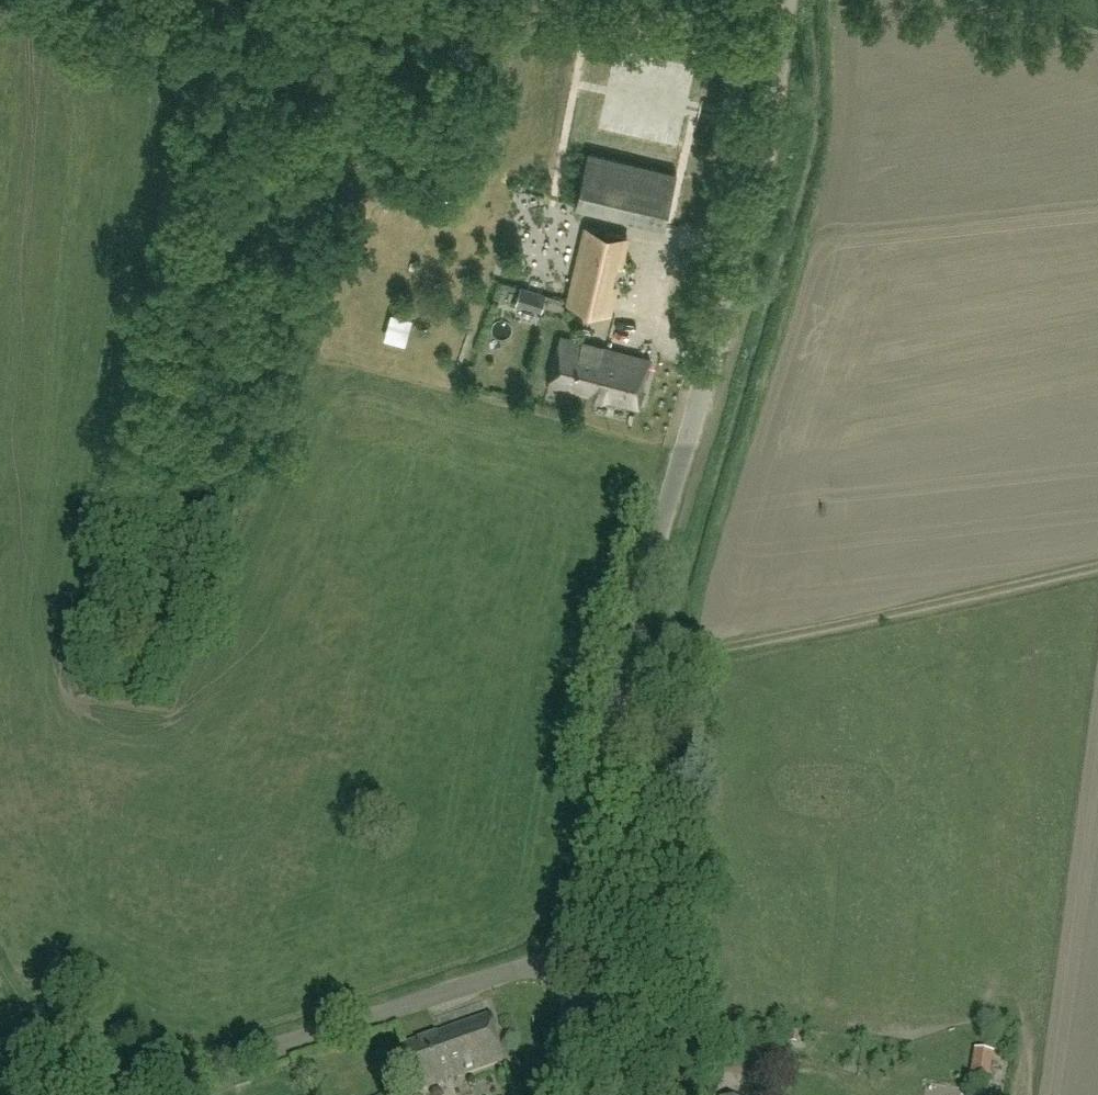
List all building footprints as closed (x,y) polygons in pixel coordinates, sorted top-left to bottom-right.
[(664,227),(678,173),(589,151),(575,205),(664,227)] [(569,301),(610,311),(616,286),(611,284),(616,265),(620,266),(627,239),(586,229),(569,301)] [(540,312),(547,294),(521,287),(515,304),(540,312)] [(561,337),(549,385),(638,407),(642,391),(633,388),(637,374),(646,376),(650,359),(561,337)] [(670,1002),(661,997),(655,1011),(664,1015),(670,1002)] [(489,1016),(401,1047),(417,1093),(505,1061),(489,1016)] [(979,1051),(974,1078),(989,1081),(994,1053),(979,1051)]
